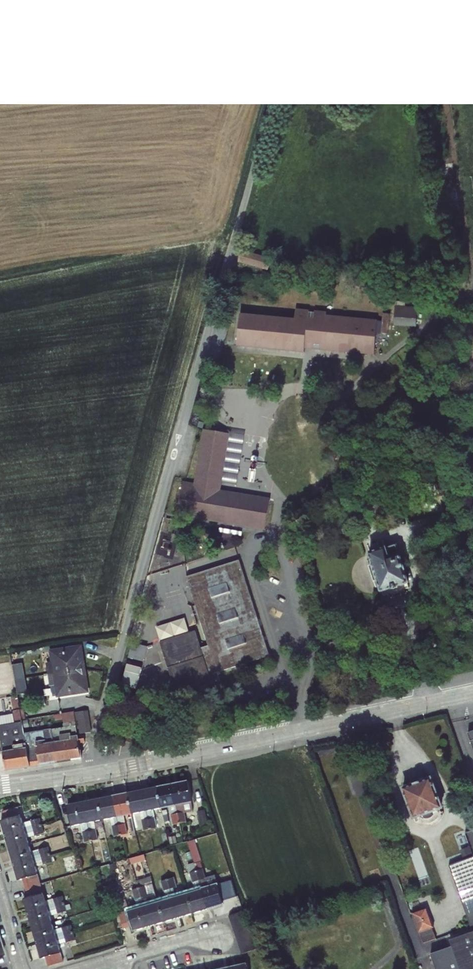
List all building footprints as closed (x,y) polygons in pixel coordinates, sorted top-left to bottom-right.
[(241,250),(238,263),(268,270),(271,258),(241,250)] [(465,266),(455,268),(458,283),(468,281),(465,266)] [(242,300),(241,306),(252,308),(254,302),(242,300)] [(419,307),(396,305),(394,325),(416,328),(419,307)] [(239,318),(236,346),(305,354),(306,347),(323,349),(323,347),(324,347),(327,317),(327,315),(297,311),(295,324),(239,318)] [(390,313),(383,313),(381,333),(388,333),(390,313)] [(327,317),(324,347),(373,352),(376,322),(327,317)] [(183,481),(177,516),(265,529),(270,498),(221,490),(222,482),(225,483),(233,432),(229,431),(229,433),(202,429),(194,482),(183,481)] [(245,434),(233,432),(225,483),(237,485),(245,434)] [(205,528),(202,533),(210,538),(213,534),(205,528)] [(397,544),(370,554),(381,591),(391,588),(392,589),(398,587),(398,586),(408,583),(397,544)] [(195,631),(160,641),(179,703),(214,691),(209,674),(269,655),(243,573),(239,560),(187,576),(208,645),(201,648),(195,631)] [(132,643),(129,657),(143,660),(146,646),(132,643)] [(56,685),(57,696),(88,691),(81,646),(50,651),(52,662),(56,685)] [(51,686),(56,685),(52,662),(46,662),(50,686),(51,686)] [(23,663),(13,665),(17,694),(27,692),(23,663)] [(140,672),(126,669),(121,686),(136,689),(140,672)] [(13,711),(20,709),(17,695),(14,696),(11,697),(13,711)] [(24,748),(27,748),(24,733),(24,731),(21,719),(20,709),(13,711),(14,720),(7,721),(7,724),(0,726),(0,732),(4,752),(14,750),(13,745),(24,744),(24,748)] [(87,710),(74,712),(77,733),(90,732),(87,710)] [(24,733),(27,748),(30,765),(40,764),(37,746),(72,740),(78,740),(77,736),(77,733),(74,712),(62,713),(64,727),(51,729),(24,733)] [(37,746),(40,764),(81,757),(78,743),(78,740),(72,740),(37,746)] [(30,766),(30,765),(27,748),(24,748),(14,750),(4,752),(7,769),(30,766)] [(404,789),(414,818),(416,817),(439,808),(441,807),(431,779),(404,789)] [(188,781),(172,784),(176,804),(191,801),(192,801),(188,781)] [(172,784),(157,787),(161,807),(169,806),(176,804),(172,784)] [(157,787),(142,790),(146,810),(153,809),(161,807),(157,787)] [(142,790),(128,793),(132,813),(134,813),(140,811),(146,810),(142,790)] [(128,793),(113,796),(117,816),(124,815),(130,814),(132,813),(128,793)] [(113,796),(98,799),(103,819),(110,818),(117,816),(113,796)] [(98,799),(83,802),(87,822),(94,821),(103,819),(98,799)] [(176,804),(178,814),(185,812),(193,811),(191,801),(176,804)] [(83,802),(67,805),(71,825),(84,823),(87,822),(83,802)] [(171,815),(178,814),(176,804),(169,806),(171,815)] [(5,819),(20,815),(18,807),(3,811),(5,819)] [(439,808),(416,817),(418,822),(425,820),(424,818),(426,818),(427,819),(429,818),(430,818),(431,817),(433,816),(433,815),(434,814),(435,816),(441,814),(439,808)] [(153,809),(146,810),(148,819),(155,818),(153,809)] [(205,810),(198,811),(200,825),(208,823),(205,810)] [(185,812),(178,814),(179,823),(186,822),(185,812)] [(178,814),(171,815),(173,824),(179,823),(178,814)] [(5,819),(1,821),(5,835),(25,830),(23,823),(20,815),(5,819)] [(117,816),(119,825),(125,824),(124,815),(117,816)] [(110,818),(112,826),(119,825),(117,816),(110,818)] [(33,828),(42,825),(40,818),(30,821),(33,828)] [(157,827),(155,818),(148,819),(150,829),(157,827)] [(148,819),(142,821),(144,830),(150,829),(148,819)] [(23,823),(25,830),(33,828),(30,821),(23,823)] [(94,821),(87,822),(89,831),(96,830),(94,821)] [(125,824),(119,825),(121,835),(127,833),(125,824)] [(42,825),(33,828),(35,835),(44,832),(42,825)] [(114,836),(121,835),(119,825),(112,826),(114,836)] [(35,835),(33,828),(25,830),(27,837),(35,835)] [(25,830),(5,835),(9,850),(29,844),(27,837),(25,830)] [(96,830),(89,831),(91,841),(98,839),(96,830)] [(464,833),(472,855),(448,864),(472,932),(449,940),(451,944),(430,952),(437,968),(472,968),(472,830),(464,833)] [(91,841),(89,831),(86,832),(83,832),(84,842),(91,841)] [(46,840),(32,844),(33,848),(47,844),(46,840)] [(29,844),(9,850),(14,865),(33,860),(33,859),(31,852),(29,844)] [(39,849),(41,856),(50,854),(48,847),(39,849)] [(39,849),(31,852),(33,859),(41,856),(39,849)] [(50,854),(41,856),(42,860),(43,864),(52,861),(50,854)] [(144,855),(130,858),(132,864),(145,861),(144,855)] [(74,859),(64,861),(66,871),(70,870),(71,873),(77,872),(74,859)] [(33,860),(14,865),(18,880),(22,878),(37,874),(34,862),(33,860)] [(190,873),(196,871),(203,869),(201,862),(195,863),(194,862),(186,864),(190,873)] [(196,871),(199,880),(205,879),(203,869),(196,871)] [(192,882),(199,880),(196,871),(190,873),(192,882)] [(40,884),(37,874),(22,878),(25,888),(40,884)] [(174,877),(168,879),(170,889),(174,888),(177,887),(174,877)] [(170,889),(168,879),(161,881),(164,891),(170,889)] [(205,879),(199,880),(200,884),(202,889),(202,888),(208,887),(205,879)] [(192,882),(195,891),(202,889),(200,884),(199,880),(192,882)] [(148,895),(142,897),(144,906),(158,902),(153,883),(145,886),(148,895)] [(43,893),(40,884),(25,888),(28,898),(43,893)] [(208,887),(202,888),(208,908),(223,904),(217,884),(208,887)] [(145,886),(139,888),(142,897),(148,895),(145,886)] [(135,899),(142,897),(139,888),(132,890),(135,899)] [(195,891),(188,893),(193,913),(208,908),(202,888),(202,889),(195,891)] [(166,899),(173,897),(170,889),(164,891),(166,899)] [(45,900),(43,893),(28,898),(24,899),(28,913),(47,908),(45,900)] [(176,896),(173,897),(180,917),(193,913),(188,893),(176,896)] [(98,897),(100,905),(106,903),(103,894),(93,897),(94,898),(98,897)] [(53,898),(55,906),(65,903),(62,896),(53,898)] [(94,898),(89,899),(91,908),(100,905),(98,897),(94,898)] [(137,908),(144,906),(142,897),(135,899),(137,908)] [(166,899),(158,902),(164,921),(180,917),(173,897),(166,899)] [(45,900),(47,908),(55,906),(53,898),(45,900)] [(158,902),(144,906),(150,926),(164,921),(158,902)] [(65,903),(55,906),(58,913),(67,911),(65,903)] [(55,906),(47,908),(50,915),(58,913),(55,906)] [(137,908),(129,911),(133,925),(135,930),(150,926),(144,906),(137,908)] [(50,915),(47,908),(28,913),(32,928),(52,923),(50,915)] [(427,908),(412,913),(419,933),(420,932),(432,928),(434,927),(427,908)] [(133,925),(129,911),(119,913),(122,925),(123,928),(133,925)] [(229,916),(242,954),(256,949),(244,911),(229,916)] [(122,925),(119,913),(113,914),(117,926),(122,925)] [(55,934),(52,923),(32,928),(37,943),(56,937),(55,934)] [(63,932),(64,935),(73,932),(71,925),(62,927),(63,932)] [(432,928),(420,932),(423,943),(436,939),(432,928)] [(73,932),(64,935),(66,942),(75,940),(73,932)] [(64,935),(56,937),(58,944),(66,942),(64,935)] [(58,944),(56,937),(37,943),(41,958),(45,957),(60,952),(58,944)] [(63,962),(60,952),(45,957),(48,966),(63,962)]
